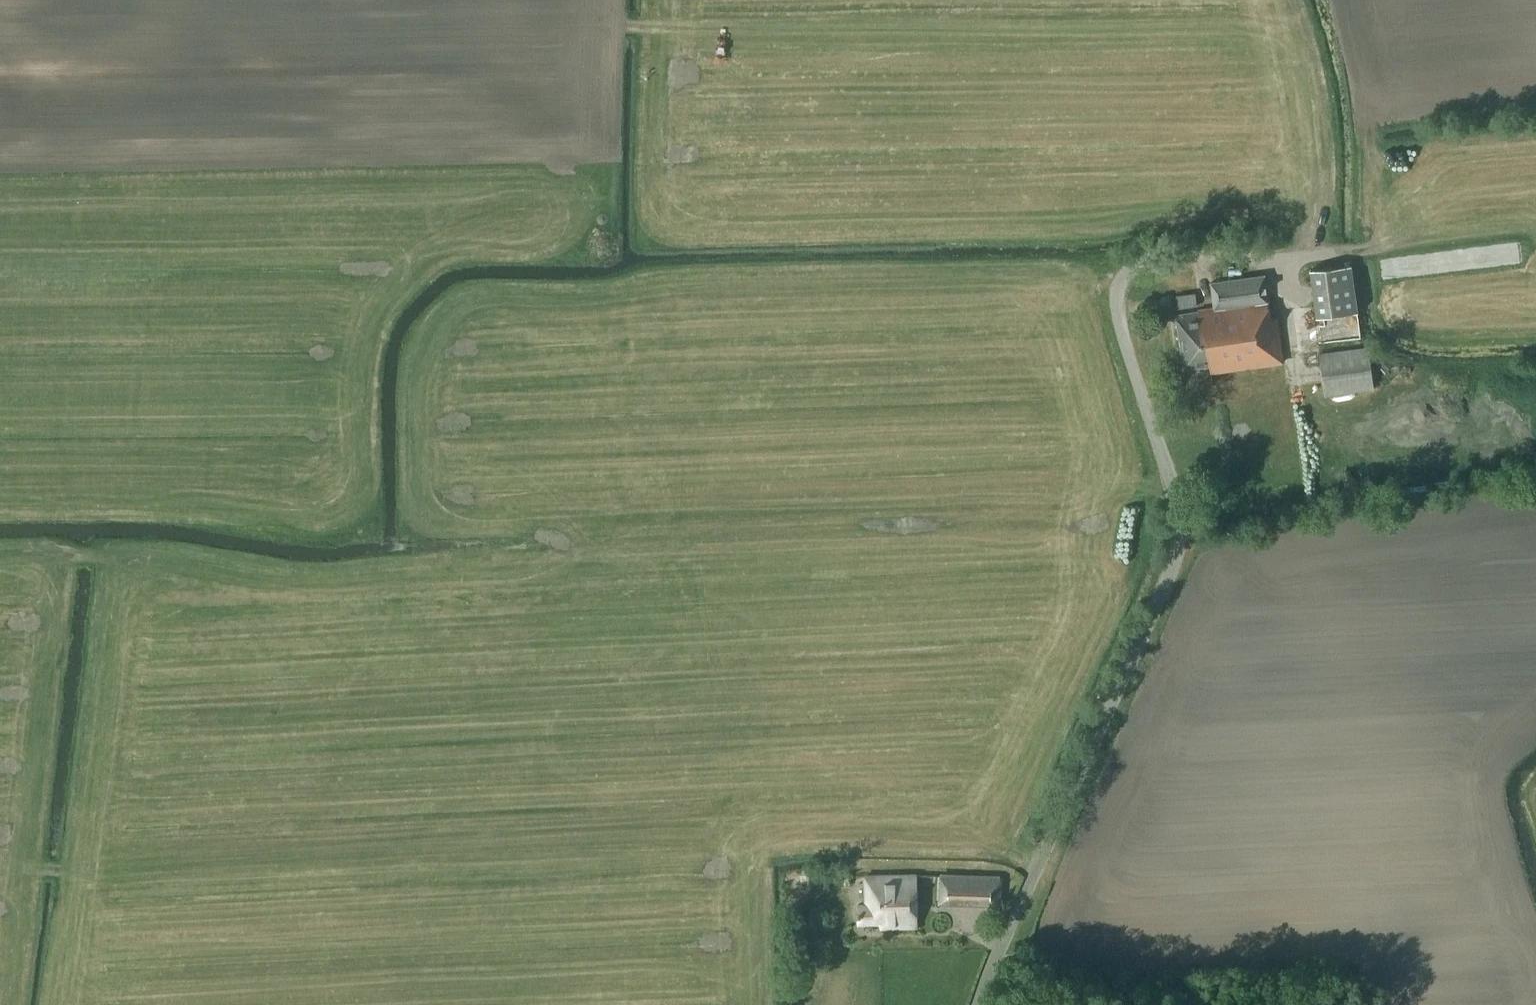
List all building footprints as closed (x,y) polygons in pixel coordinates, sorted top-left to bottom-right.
[(1319,316),(1359,310),(1352,263),(1312,268),(1319,316)] [(1284,361),(1277,317),(1272,318),(1266,275),(1212,283),(1216,309),(1176,315),(1183,369),(1210,365),(1211,371),(1284,361)] [(1178,308),(1196,305),(1194,291),(1176,294),(1178,308)] [(1327,393),(1374,386),(1369,346),(1321,353),(1327,393)] [(807,882),(807,873),(790,874),(790,883),(807,882)] [(917,927),(915,875),(865,877),(866,904),(856,904),(857,923),(884,922),(884,928),(917,927)] [(998,875),(942,875),(941,901),(998,901),(998,875)]
